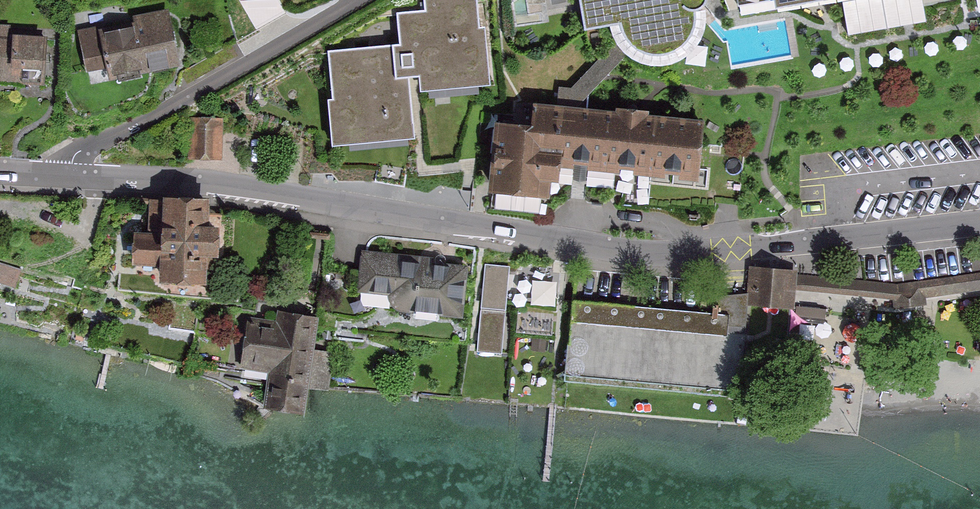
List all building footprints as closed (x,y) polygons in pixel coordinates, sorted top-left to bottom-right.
[(335,139),(413,132),(407,72),(421,70),(422,85),(489,78),(484,22),(477,23),(475,0),(427,0),(428,9),(399,12),(402,42),(331,49),(335,94),(330,94),(335,139)] [(584,22),(609,17),(612,30),(619,41),(627,50),(638,56),(650,60),(666,60),(681,54),(694,45),(703,31),(707,16),(706,0),(580,0),(584,22)] [(789,12),(866,0),(787,0),(789,12)] [(124,63),(127,75),(191,61),(180,11),(91,30),(99,68),(124,63)] [(0,34),(0,71),(13,72),(13,80),(53,83),(56,38),(0,34)] [(718,129),(545,109),(542,130),(507,126),(500,189),(565,197),(569,168),(711,185),(718,129)] [(230,121),(206,120),(206,156),(229,156),(230,121)] [(224,203),(182,203),(182,237),(157,237),(157,263),(182,263),(182,280),(224,280),(224,257),(235,257),(235,231),(224,231),(224,203)] [(439,257),(374,250),(370,288),(405,291),(404,304),(474,311),(477,272),(438,269),(439,257)] [(481,353),(506,354),(507,266),(482,266),(481,353)] [(755,270),(751,303),(790,308),(793,288),(892,300),(979,288),(979,274),(894,286),(755,270)] [(556,306),(556,284),(535,284),(534,306),(556,306)] [(758,317),(577,300),(569,391),(749,408),(758,317)] [(317,403),(321,318),(287,317),(287,324),(255,323),(253,370),(285,371),(283,402),(317,403)]
